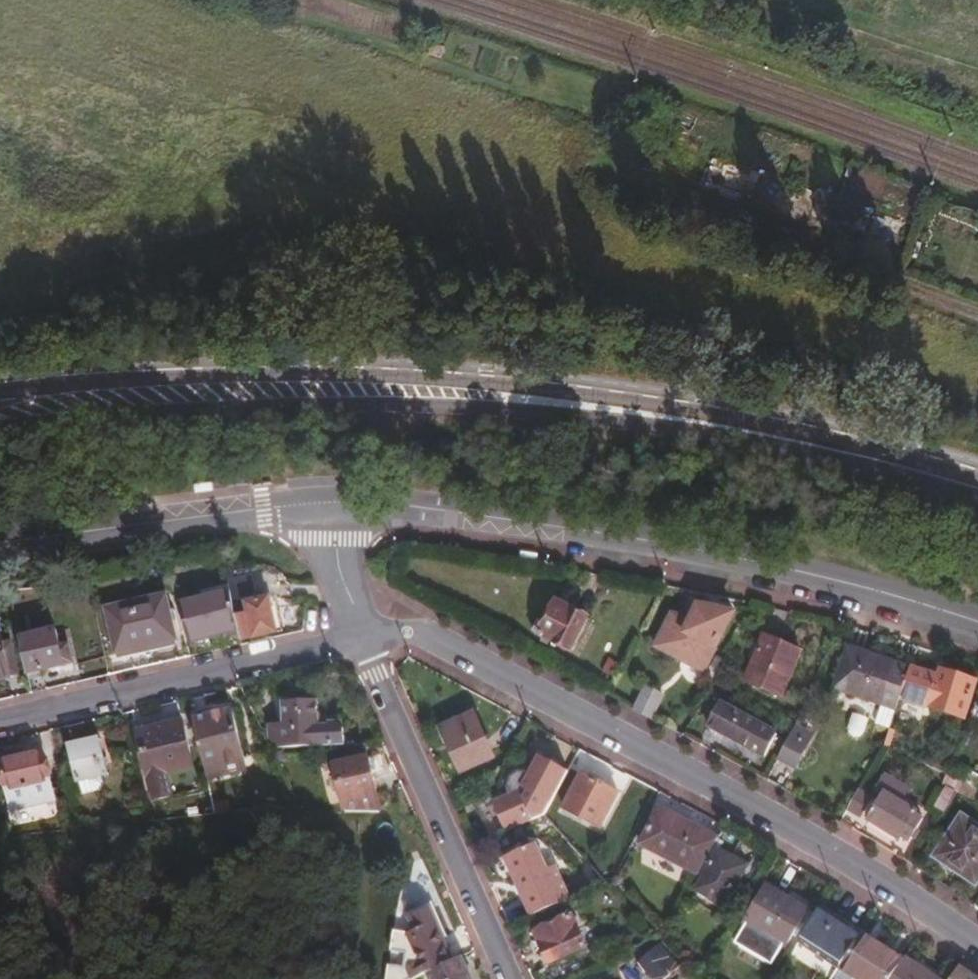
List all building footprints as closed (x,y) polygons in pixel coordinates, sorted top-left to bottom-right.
[(252,574),(230,579),(232,593),(241,631),(243,638),(277,631),(270,598),(259,600),(252,574)] [(230,634),(241,631),(232,593),(185,603),(192,639),(229,631),(230,634)] [(169,594),(111,607),(121,650),(179,638),(169,594)] [(591,618),(561,602),(551,623),(542,620),(537,631),(575,650),(591,618)] [(736,613),(700,605),(693,618),(677,609),(658,645),(706,669),(736,613)] [(22,637),(31,676),(42,674),(42,670),(66,664),(58,630),(22,637)] [(10,675),(0,631),(0,677),(10,675)] [(803,651),(768,636),(748,680),(782,695),(803,651)] [(904,695),(913,667),(852,648),(840,688),(884,703),(878,722),(892,727),(904,695)] [(935,672),(915,664),(913,667),(904,695),(959,714),(972,679),(937,665),(935,672)] [(639,710),(653,717),(665,696),(650,687),(639,710)] [(272,750),(329,747),(328,723),(317,722),(315,698),(281,699),(283,726),(269,728),(272,750)] [(742,708),(724,699),(710,726),(766,754),(774,737),(737,718),(742,708)] [(976,702),(969,720),(977,724),(977,703),(976,702)] [(232,712),(192,720),(204,769),(242,761),(232,712)] [(474,713),(442,727),(462,767),(494,752),(474,713)] [(181,720),(137,730),(148,775),(192,766),(181,720)] [(795,726),(780,762),(801,771),(816,735),(795,726)] [(102,738),(69,745),(77,780),(79,780),(82,792),(99,789),(103,784),(101,775),(109,773),(102,738)] [(0,761),(0,762),(6,790),(49,780),(43,752),(0,761)] [(495,801),(507,831),(545,814),(569,770),(541,754),(530,772),(525,769),(522,769),(517,772),(510,778),(506,787),(509,794),(495,801)] [(369,758),(335,764),(343,801),(377,795),(369,758)] [(943,779),(959,786),(963,779),(949,772),(946,771),(943,779)] [(584,773),(565,807),(601,826),(620,792),(584,773)] [(914,788),(895,777),(870,818),(901,837),(904,834),(912,841),(925,818),(918,812),(920,809),(906,801),(914,788)] [(958,788),(977,796),(977,794),(977,786),(963,779),(959,786),(958,788)] [(861,788),(850,808),(867,818),(878,799),(861,788)] [(708,861),(720,838),(661,807),(642,841),(701,872),(708,861)] [(938,857),(975,882),(977,878),(977,827),(965,817),(938,857)] [(741,832),(726,825),(720,838),(708,861),(712,864),(697,891),(723,904),(746,863),(729,854),(741,832)] [(506,858),(532,918),(572,899),(558,865),(549,869),(538,844),(506,858)] [(811,906),(769,884),(748,921),(790,943),(811,906)] [(824,905),(802,942),(842,967),(865,931),(824,905)] [(452,961),(427,911),(408,920),(413,931),(408,936),(398,933),(394,953),(407,955),(406,967),(392,967),(390,978),(415,978),(430,972),(452,961)] [(574,915),(541,933),(554,963),(588,946),(574,915)] [(669,931),(664,940),(668,944),(674,935),(669,931)] [(865,931),(842,967),(860,978),(895,978),(908,959),(865,931)] [(638,963),(651,978),(668,978),(681,968),(662,944),(638,963)] [(463,956),(452,961),(430,972),(433,978),(473,978),(463,956)] [(908,959),(895,978),(946,978),(910,956),(908,959)] [(962,966),(954,978),(977,978),(977,977),(962,966)]
